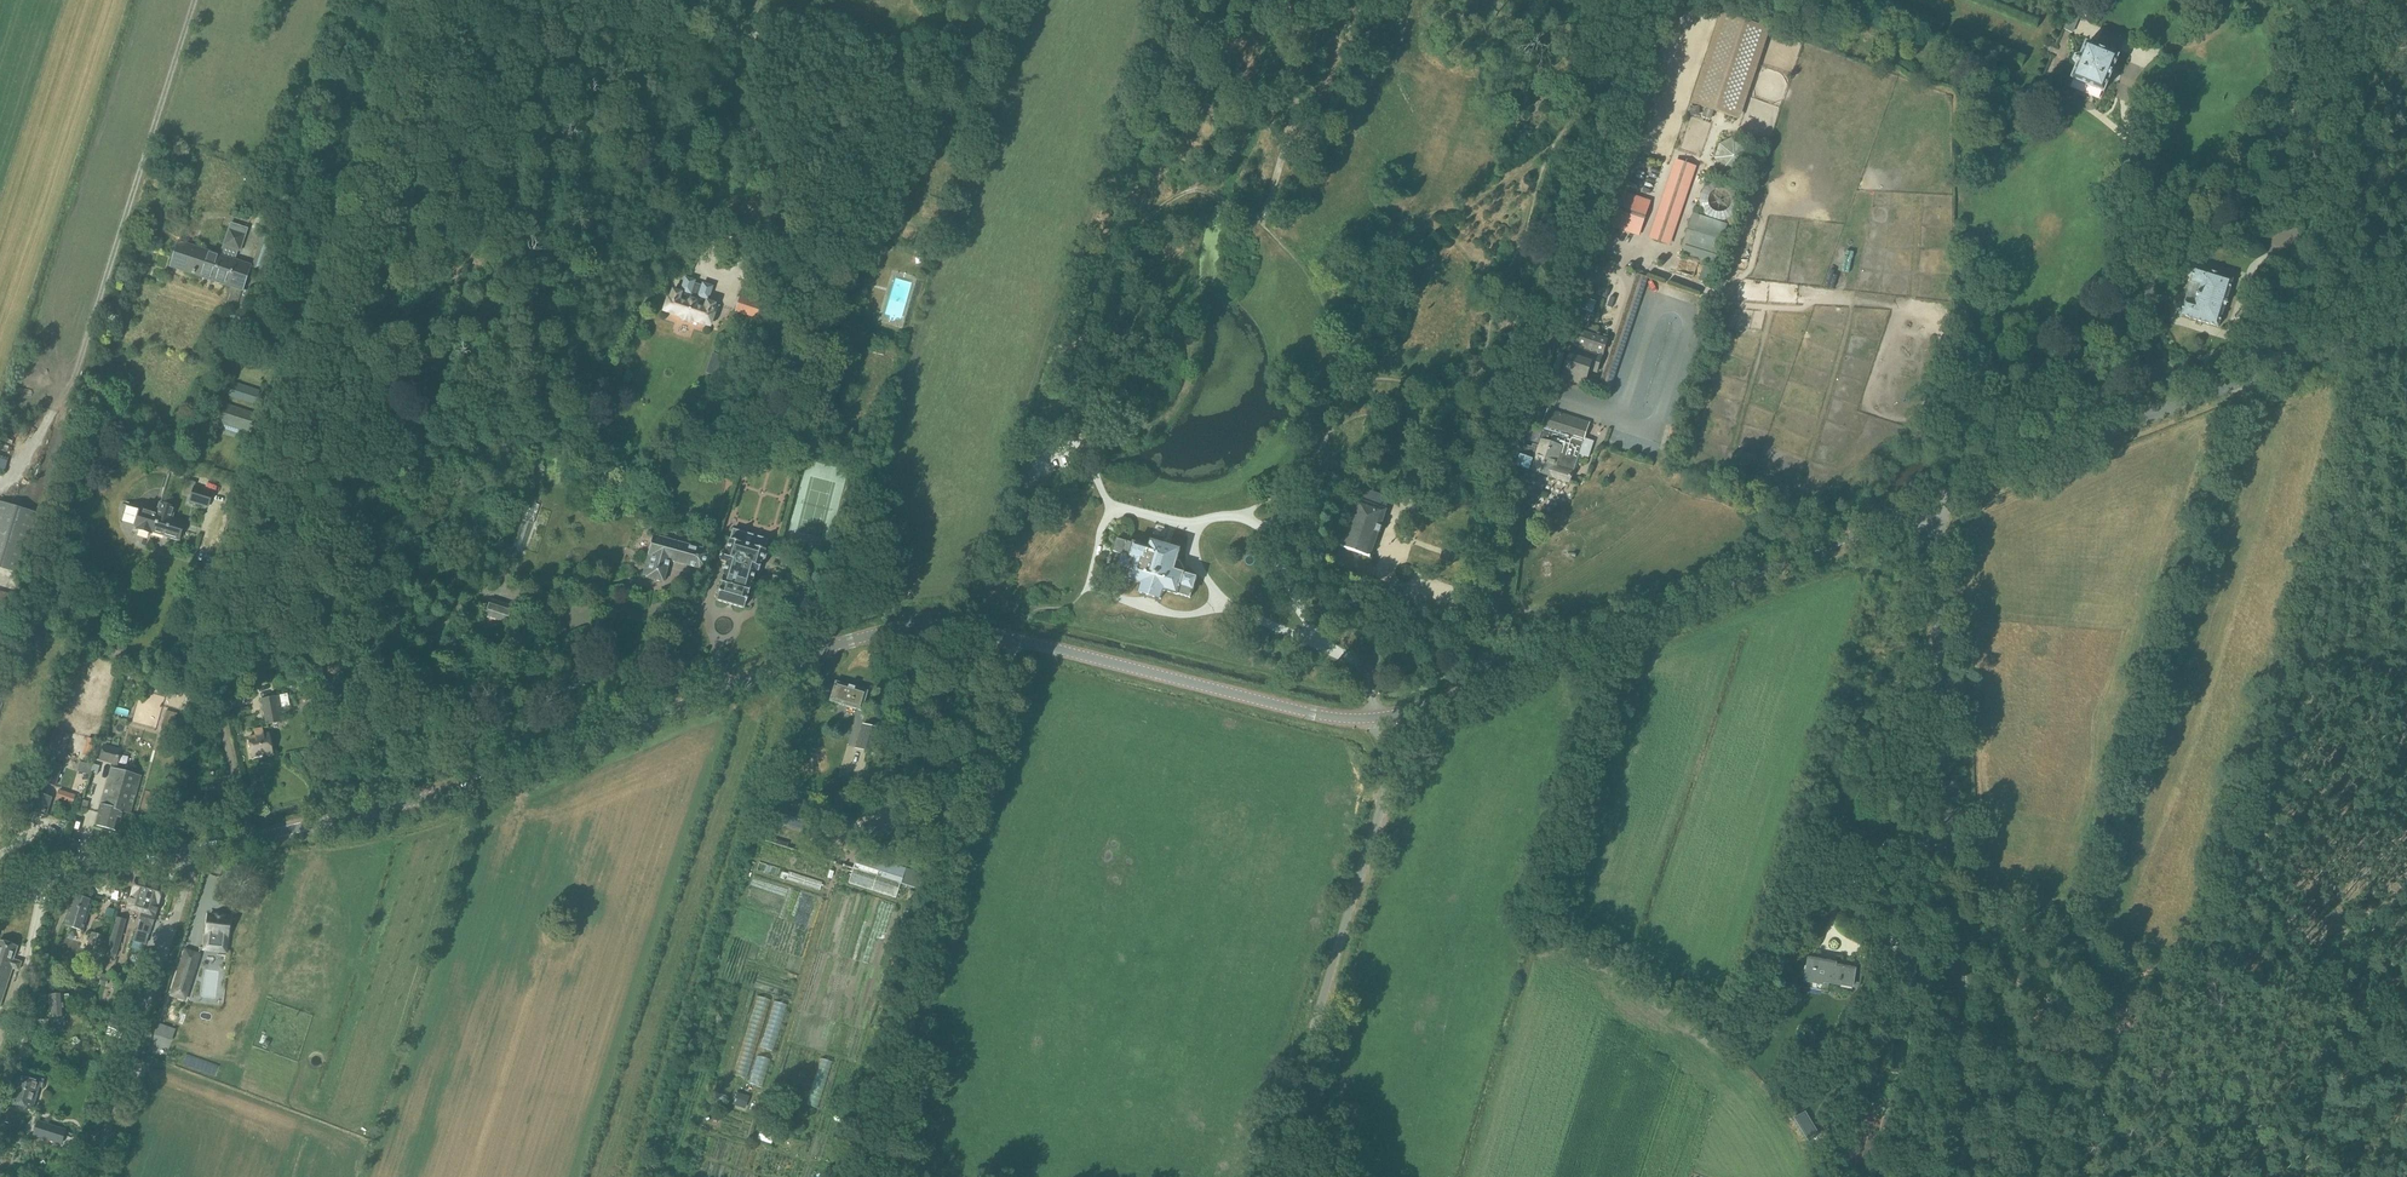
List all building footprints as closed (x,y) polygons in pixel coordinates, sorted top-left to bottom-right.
[(2064,30),(2074,34),(2082,14),(2072,10),(2064,30)] [(1769,31),(1726,17),(1695,106),(1739,121),(1769,31)] [(2069,87),(2086,94),(2088,87),(2105,94),(2120,57),(2086,43),(2080,56),(2075,57),(2073,63),(2076,67),(2071,80),(2072,80),(2069,87)] [(1649,238),(1671,245),(1697,167),(1675,160),(1649,238)] [(1640,237),(1650,206),(1615,194),(1604,225),(1640,237)] [(1741,214),(1728,221),(1730,226),(1743,219),(1741,214)] [(1687,245),(1682,258),(1716,269),(1721,256),(1718,255),(1727,225),(1694,215),(1684,244),(1687,245)] [(240,251),(248,228),(230,222),(223,245),(240,251)] [(1604,227),(1600,236),(1610,239),(1613,230),(1604,227)] [(169,267),(231,288),(224,304),(244,311),(251,292),(242,289),(250,265),(178,242),(169,267)] [(1608,267),(1590,260),(1583,281),(1591,284),(1595,271),(1606,275),(1608,267)] [(2219,327),(2229,293),(2233,279),(2196,267),(2191,282),(2200,285),(2195,303),(2186,301),(2182,315),(2219,327)] [(685,277),(680,293),(673,290),(670,297),(665,312),(680,317),(680,318),(681,318),(681,319),(682,320),(684,320),(684,321),(686,322),(688,322),(690,322),(692,322),(694,321),(708,326),(713,311),(717,313),(719,306),(709,302),(714,287),(703,283),(702,286),(696,284),(696,281),(685,277)] [(876,278),(870,277),(868,283),(874,285),(876,278)] [(1589,301),(1589,300),(1578,296),(1567,328),(1563,341),(1574,345),(1562,379),(1608,395),(1647,280),(1639,278),(1603,383),(1588,378),(1589,372),(1597,374),(1609,340),(1596,335),(1598,328),(1588,324),(1585,332),(1579,330),(1586,310),(1595,314),(1598,304),(1589,301)] [(1580,291),(1587,294),(1590,285),(1583,283),(1580,291)] [(255,404),(260,391),(231,382),(227,395),(255,404)] [(252,432),(257,414),(219,402),(214,421),(252,432)] [(1571,483),(1590,422),(1549,409),(1542,429),(1545,430),(1544,432),(1531,428),(1527,440),(1540,444),(1539,446),(1533,444),(1532,447),(1524,445),(1521,456),(1556,467),(1552,477),(1571,483)] [(1518,465),(1531,469),(1531,470),(1552,477),(1556,467),(1521,456),(1518,465)] [(653,471),(653,472),(657,480),(660,481),(661,481),(666,478),(667,477),(666,475),(661,466),(660,465),(659,465),(654,469),(653,471)] [(214,492),(195,486),(190,502),(209,508),(214,492)] [(1358,499),(1342,547),(1371,557),(1387,510),(1358,499)] [(532,502),(527,500),(512,547),(524,551),(534,523),(541,505),(536,503),(536,501),(533,500),(532,502)] [(22,575),(40,513),(0,501),(0,568),(22,575)] [(136,530),(153,535),(153,533),(180,541),(186,522),(174,518),(177,508),(160,503),(157,513),(141,508),(135,528),(136,529),(136,530)] [(722,578),(723,578),(717,601),(743,608),(749,587),(751,587),(752,587),(754,586),(755,585),(752,583),(755,571),(758,572),(761,563),(762,562),(765,560),(766,556),(764,553),(768,539),(733,529),(726,553),(723,552),(721,553),(719,559),(721,561),(726,563),(722,578)] [(643,575),(646,576),(646,578),(664,582),(670,560),(700,569),(704,566),(708,553),(705,549),(653,534),(648,554),(649,554),(643,575)] [(1129,580),(1142,584),(1140,593),(1162,599),(1164,590),(1178,595),(1191,598),(1197,577),(1185,573),(1185,572),(1185,570),(1181,561),(1179,561),(1182,549),(1152,540),(1150,547),(1134,542),(1133,544),(1126,541),(1127,541),(1118,538),(1114,551),(1123,554),(1119,567),(1120,567),(1118,575),(1129,578),(1129,580)] [(1459,551),(1446,546),(1440,560),(1454,565),(1459,551)] [(781,582),(783,573),(774,571),(772,580),(781,582)] [(8,594),(0,591),(0,619),(8,594)] [(1495,597),(1487,595),(1484,605),(1492,607),(1495,597)] [(485,616),(507,623),(513,606),(491,599),(485,616)] [(862,710),(868,691),(836,682),(830,701),(862,710)] [(281,706),(279,696),(263,699),(267,724),(281,722),(278,706),(281,706)] [(172,735),(178,713),(166,710),(160,732),(172,735)] [(874,754),(881,731),(863,725),(856,749),(874,754)] [(255,730),(256,736),(249,737),(252,757),(273,753),(269,734),(264,735),(263,728),(255,730)] [(93,758),(98,741),(88,739),(83,755),(93,758)] [(98,813),(99,813),(96,825),(118,831),(123,812),(130,814),(141,776),(118,769),(123,749),(104,745),(100,761),(112,764),(111,767),(101,804),(100,804),(98,813)] [(48,761),(42,782),(56,787),(60,788),(62,779),(59,778),(63,766),(48,761)] [(40,788),(38,792),(32,812),(46,816),(52,797),(46,795),(48,790),(40,787),(40,788)] [(841,810),(848,793),(838,789),(832,807),(841,810)] [(60,790),(58,795),(57,798),(73,804),(76,796),(60,790)] [(782,798),(774,824),(808,834),(816,808),(782,798)] [(924,873),(858,853),(849,883),(896,898),(900,883),(919,889),(924,873)] [(781,871),(761,864),(758,871),(778,878),(781,871)] [(788,874),(782,872),(781,878),(820,890),(822,882),(789,871),(788,874)] [(130,900),(128,907),(142,911),(150,882),(137,878),(130,900)] [(142,911),(134,939),(133,942),(134,942),(132,948),(143,952),(145,945),(146,945),(152,924),(155,915),(153,914),(155,908),(157,908),(164,886),(150,882),(142,911)] [(92,901),(74,895),(64,926),(83,931),(92,901)] [(206,935),(205,943),(226,946),(230,917),(209,915),(206,935)] [(107,953),(108,953),(107,958),(115,960),(117,956),(127,920),(117,918),(107,953)] [(102,944),(105,937),(93,933),(88,949),(105,955),(108,946),(102,944)] [(13,968),(19,970),(22,962),(14,959),(18,947),(0,941),(0,1007),(13,968)] [(185,950),(171,996),(184,1000),(199,955),(185,950)] [(1804,982),(1805,982),(1804,987),(1828,991),(1830,983),(1853,987),(1853,985),(1860,986),(1863,967),(1857,966),(1856,969),(1836,966),(1836,963),(1808,959),(1804,982)] [(102,974),(99,985),(107,987),(110,976),(102,974)] [(78,988),(75,998),(92,1002),(94,993),(78,988)] [(50,1018),(52,1018),(53,1029),(66,1028),(65,1016),(64,1004),(63,995),(63,994),(48,995),(50,1018)] [(34,1081),(17,1076),(14,1087),(37,1093),(40,1086),(43,1087),(45,1080),(35,1077),(34,1081)] [(9,1102),(33,1109),(37,1093),(14,1087),(9,1102)] [(749,1098),(738,1094),(734,1105),(746,1109),(749,1098)] [(16,1109),(6,1106),(2,1121),(12,1124),(16,1109)] [(1805,1113),(1795,1119),(1810,1142),(1820,1135),(1805,1113)] [(38,1121),(37,1125),(36,1129),(51,1134),(54,1126),(38,1121)]
